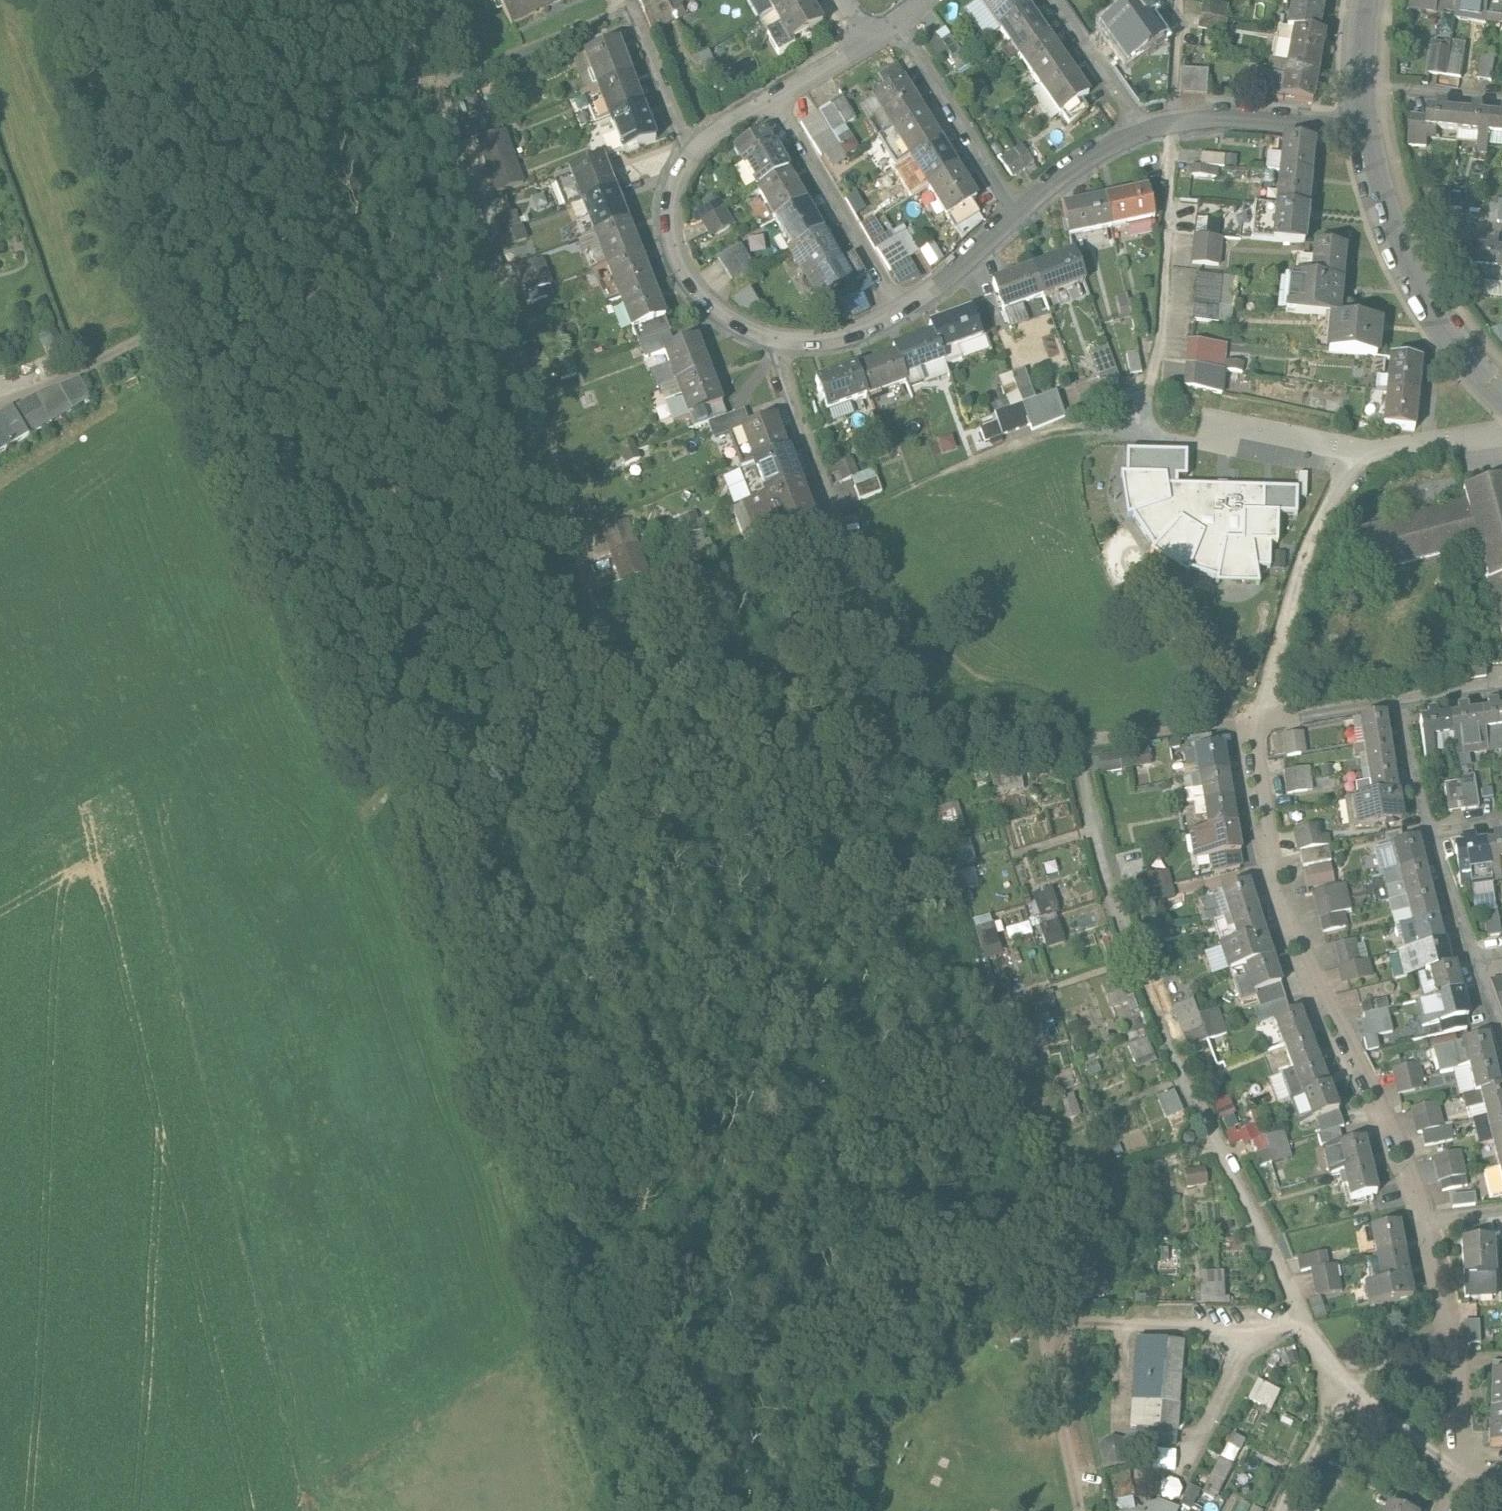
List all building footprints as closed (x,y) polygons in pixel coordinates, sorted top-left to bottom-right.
[(512,25),(536,13),(535,11),(558,0),(500,0),(512,25)] [(655,35),(678,22),(670,8),(666,0),(639,0),(655,35)] [(774,12),(782,27),(767,36),(778,56),(794,48),(792,43),(821,26),(806,0),(795,0),(774,12)] [(774,12),(795,0),(767,0),(774,12)] [(980,2),(1000,30),(1028,10),(1021,0),(982,0),(980,2)] [(1101,26),(1129,65),(1146,53),(1142,47),(1157,37),(1146,20),(1154,15),(1144,0),(1139,0),(1101,26)] [(1154,15),(1172,3),(1169,0),(1144,0),(1154,15)] [(1314,0),(1293,0),(1288,30),(1294,31),(1319,36),(1325,2),(1314,0)] [(1407,11),(1421,13),(1422,12),(1437,14),(1438,9),(1456,11),(1458,0),(1408,0),(1407,11)] [(1488,2),(1486,18),(1501,20),(1501,0),(1489,0),(1488,2)] [(679,3),(670,8),(678,22),(686,17),(679,3)] [(1219,8),(1203,5),(1201,14),(1205,15),(1218,17),(1219,8)] [(1028,10),(1000,30),(1020,58),(1048,38),(1028,10)] [(1218,17),(1205,15),(1203,30),(1224,34),(1227,19),(1218,17)] [(1319,36),(1294,31),(1288,65),(1318,70),(1324,37),(1319,36)] [(933,33),(922,41),(935,60),(946,52),(940,43),(933,33)] [(963,56),(950,36),(940,43),(946,52),(953,62),(963,56)] [(1048,38),(1020,58),(1039,87),(1068,67),(1048,38)] [(618,43),(585,56),(598,88),(630,76),(618,43)] [(1450,51),(1433,48),(1429,74),(1447,77),(1450,51)] [(1288,65),(1286,79),(1261,74),(1257,96),(1282,101),(1282,99),(1312,104),(1318,70),(1288,65)] [(1068,67),(1039,87),(1061,116),(1089,97),(1068,67)] [(1209,72),(1181,70),(1180,94),(1207,95),(1209,72)] [(630,76),(598,88),(604,104),(588,110),(594,127),(610,120),(643,108),(630,76)] [(853,89),(846,77),(834,84),(841,96),(853,89)] [(1238,80),(1224,78),(1223,88),(1237,91),(1238,80)] [(508,79),(497,83),(502,97),(514,92),(508,79)] [(902,81),(873,99),(882,113),(868,122),(878,138),(921,111),(902,81)] [(844,98),(832,104),(846,126),(857,119),(844,98)] [(832,104),(819,112),(830,131),(836,139),(843,135),(839,129),(845,126),(832,104)] [(1449,105),(1439,104),(1438,111),(1429,110),(1428,121),(1427,129),(1428,130),(1458,132),(1460,113),(1448,112),(1449,105)] [(1482,108),(1472,107),(1472,115),(1460,113),(1458,132),(1488,135),(1490,116),(1481,116),(1482,108)] [(643,108),(610,120),(623,153),(655,141),(643,108)] [(878,138),(877,139),(895,167),(910,158),(939,140),(921,111),(878,138)] [(819,112),(801,123),(812,142),(830,131),(819,112)] [(1490,116),(1488,135),(1501,137),(1501,118),(1490,116)] [(1428,121),(1410,119),(1408,146),(1426,148),(1428,130),(1427,129),(1428,121)] [(503,132),(477,142),(487,168),(513,158),(503,132)] [(764,132),(734,149),(758,190),(788,173),(770,143),(770,142),(764,132)] [(1315,143),(1283,139),(1279,174),(1312,177),(1315,143)] [(939,140),(910,158),(928,187),(957,169),(939,140)] [(1034,165),(1024,151),(1017,157),(1026,170),(1034,165)] [(1225,158),(1202,156),(1201,167),(1209,167),(1224,169),(1225,158)] [(1017,157),(1009,162),(1018,175),(1026,170),(1017,157)] [(513,158),(487,168),(497,194),(523,184),(513,158)] [(602,160),(569,172),(572,178),(555,185),(566,212),(582,206),(615,193),(602,160)] [(1201,167),(1193,166),(1192,176),(1208,177),(1209,167),(1201,167)] [(957,169),(928,187),(947,218),(971,203),(976,200),(957,169)] [(788,173),(758,190),(774,219),(805,202),(788,173)] [(1312,177),(1279,174),(1276,208),(1308,211),(1312,177)] [(1148,190),(1105,199),(1111,228),(1154,219),(1148,190)] [(1452,193),(1430,191),(1428,215),(1450,217),(1452,193)] [(615,193),(582,206),(595,237),(627,225),(615,193)] [(1105,199),(1063,208),(1069,237),(1111,228),(1105,199)] [(805,202),(774,219),(792,250),(822,232),(805,202)] [(971,203),(948,217),(956,230),(979,215),(971,203)] [(713,205),(699,214),(704,222),(718,214),(713,205)] [(1276,208),(1244,205),(1240,239),(1305,245),(1308,211),(1276,208)] [(718,214),(704,222),(709,230),(723,222),(718,214)] [(514,215),(496,222),(501,237),(520,230),(514,215)] [(627,225),(595,237),(600,252),(583,259),(589,276),(607,270),(639,257),(627,225)] [(520,230),(501,237),(507,251),(526,244),(520,230)] [(822,232),(792,250),(817,293),(838,299),(843,308),(860,298),(840,263),(822,232)] [(1222,238),(1196,235),(1193,264),(1219,266),(1222,238)] [(917,252),(907,236),(898,241),(908,257),(917,252)] [(895,238),(877,250),(890,271),(909,260),(908,257),(898,241),(895,238)] [(1490,251),(1481,250),(1480,269),(1501,271),(1501,252),(1500,252),(1500,244),(1491,244),(1490,251)] [(1346,249),(1315,247),(1311,281),(1343,284),(1346,249)] [(1074,253),(1033,268),(1044,296),(1084,281),(1074,253)] [(872,290),(852,256),(840,263),(860,297),(872,290)] [(639,257),(607,270),(619,302),(652,289),(639,257)] [(1501,285),(1501,271),(1480,269),(1480,259),(1461,257),(1457,281),(1501,285)] [(540,265),(518,274),(528,300),(543,294),(550,291),(540,265)] [(743,268),(729,276),(734,284),(748,276),(743,268)] [(1033,268),(993,283),(1004,311),(1044,296),(1033,268)] [(1223,277),(1197,275),(1194,305),(1220,307),(1223,277)] [(748,276),(734,284),(739,292),(752,284),(748,276)] [(1311,281),(1290,279),(1287,314),(1332,318),(1340,319),(1343,284),(1311,281)] [(652,289),(619,302),(632,335),(665,322),(652,289)] [(543,294),(528,300),(532,309),(547,303),(543,294)] [(1136,299),(1127,301),(1131,317),(1140,315),(1136,299)] [(1127,301),(1118,304),(1121,319),(1131,317),(1127,301)] [(1220,307),(1194,305),(1193,320),(1219,323),(1220,307)] [(972,311),(930,326),(934,334),(944,362),(946,366),(963,360),(958,347),(982,338),(972,311)] [(1340,319),(1332,318),(1329,353),(1376,358),(1379,322),(1340,319)] [(632,335),(638,348),(668,337),(663,323),(632,335)] [(934,334),(894,349),(896,355),(904,377),(944,362),(934,334)] [(668,337),(641,347),(647,361),(673,351),(668,337)] [(695,342),(664,355),(677,387),(708,375),(695,342)] [(1226,345),(1191,342),(1189,364),(1223,370),(1224,370),(1226,345)] [(1109,347),(1088,354),(1097,379),(1105,377),(1107,382),(1120,377),(1109,347)] [(1139,352),(1127,355),(1130,375),(1143,372),(1139,352)] [(896,355),(856,370),(866,398),(906,383),(904,377),(896,355)] [(1421,362),(1390,359),(1386,394),(1417,397),(1421,362)] [(1245,364),(1227,361),(1226,370),(1243,373),(1245,364)] [(571,364),(555,370),(558,379),(573,373),(574,373),(571,364)] [(1189,364),(1187,364),(1185,387),(1221,394),(1223,370),(1189,364)] [(856,370),(816,385),(826,413),(866,398),(856,370)] [(573,373),(558,379),(561,388),(577,382),(573,373)] [(708,375),(677,387),(689,421),(721,408),(708,375)] [(1013,382),(1001,386),(1010,409),(1022,404),(1018,394),(1013,382)] [(1031,390),(1018,394),(1022,404),(1034,400),(1031,390)] [(1034,400),(1022,404),(1026,415),(1032,430),(1066,418),(1056,392),(1034,400)] [(1417,397),(1386,394),(1383,428),(1414,431),(1417,397)] [(0,413),(0,451),(40,427),(24,400),(0,413)] [(682,402),(665,409),(672,427),(689,421),(682,402)] [(1022,404),(1010,409),(1014,420),(1026,415),(1022,404)] [(1010,409),(992,416),(1000,437),(1029,426),(1026,415),(1014,420),(1010,409)] [(683,424),(688,436),(722,421),(718,410),(683,424)] [(742,414),(705,429),(711,444),(749,430),(742,414)] [(774,420),(741,433),(743,437),(731,441),(742,470),(754,465),(787,453),(774,420)] [(634,447),(619,453),(623,462),(637,456),(634,447)] [(787,453),(754,465),(756,470),(740,476),(750,504),(799,485),(787,453)] [(637,456),(623,462),(626,470),(641,465),(637,456)] [(852,460),(836,465),(840,474),(855,468),(852,460)] [(855,468),(840,474),(843,483),(858,477),(855,468)] [(1264,514),(1264,489),(1222,488),(1194,488),(1167,487),(1165,477),(1125,476),(1132,517),(1154,552),(1188,572),(1218,581),(1258,582),(1257,570),(1270,570),(1271,545),(1278,545),(1278,514),(1270,514),(1264,514)] [(876,479),(853,488),(858,502),(881,493),(876,479)] [(1464,493),(1467,505),(1477,541),(1482,558),(1480,559),(1487,585),(1501,581),(1501,483),(1464,493)] [(750,504),(733,511),(746,545),(779,532),(804,522),(812,519),(799,485),(750,504)] [(1279,490),(1270,490),(1270,514),(1278,514),(1279,490)] [(1467,505),(1363,533),(1363,531),(1352,534),(1360,562),(1362,561),(1366,576),(1450,553),(1449,549),(1477,541),(1467,505)] [(695,515),(680,521),(683,530),(698,524),(695,515)] [(627,522),(603,531),(613,557),(636,546),(627,522)] [(804,522),(779,532),(783,543),(808,533),(804,522)] [(698,524),(683,530),(687,538),(702,533),(698,524)] [(637,547),(613,557),(622,582),(646,573),(637,547)] [(1485,585),(1494,617),(1496,617),(1501,638),(1501,581),(1487,585),(1485,585)] [(1487,704),(1488,712),(1480,713),(1483,732),(1501,729),(1501,710),(1498,710),(1497,702),(1487,704)] [(1467,707),(1457,708),(1458,716),(1450,718),(1453,737),(1453,736),(1457,759),(1486,755),(1482,732),(1483,732),(1480,713),(1468,715),(1467,707)] [(1428,721),(1420,722),(1426,763),(1435,761),(1432,740),(1453,737),(1450,718),(1438,719),(1437,711),(1427,713),(1428,721)] [(1384,717),(1359,721),(1363,748),(1388,745),(1384,717)] [(1304,735),(1272,736),(1273,758),(1305,756),(1304,735)] [(1388,745),(1363,748),(1367,774),(1392,771),(1388,745)] [(1221,749),(1195,753),(1200,780),(1226,776),(1221,749)] [(1283,772),(1286,796),(1313,792),(1310,768),(1283,772)] [(1367,774),(1362,775),(1363,786),(1357,787),(1354,791),(1356,802),(1370,800),(1395,796),(1392,771),(1367,774)] [(1226,776),(1200,780),(1204,806),(1230,802),(1226,776)] [(1474,778),(1459,780),(1460,785),(1464,813),(1479,811),(1474,778)] [(1460,785),(1444,788),(1448,816),(1464,813),(1460,785)] [(1395,796),(1370,800),(1374,826),(1399,822),(1395,796)] [(1230,802),(1204,806),(1208,832),(1208,833),(1234,828),(1230,802)] [(1234,828),(1208,833),(1208,832),(1190,835),(1195,863),(1210,861),(1236,856),(1240,856),(1235,828),(1234,828)] [(1295,834),(1299,854),(1303,854),(1320,850),(1316,830),(1295,834)] [(1492,837),(1493,844),(1486,845),(1489,865),(1501,863),(1501,838),(1501,835),(1492,837)] [(1473,847),(1472,840),(1462,841),(1464,849),(1455,850),(1461,891),(1492,886),(1489,865),(1486,845),(1473,847)] [(1417,842),(1392,848),(1399,874),(1423,868),(1417,842)] [(955,872),(976,866),(969,843),(948,849),(955,872)] [(1320,850),(1303,854),(1306,869),(1330,864),(1327,849),(1320,850)] [(1236,856),(1210,861),(1213,878),(1238,872),(1236,856)] [(1399,874),(1383,878),(1386,890),(1402,886),(1405,899),(1405,900),(1430,893),(1423,868),(1399,874)] [(1328,870),(1307,877),(1312,894),(1333,888),(1328,870)] [(1140,906),(1174,902),(1170,873),(1137,878),(1140,906)] [(1246,886),(1221,894),(1229,920),(1255,912),(1246,886)] [(1335,890),(1311,896),(1318,921),(1341,916),(1335,890)] [(1430,893),(1405,900),(1405,899),(1387,904),(1390,917),(1408,912),(1411,925),(1436,919),(1430,893)] [(1255,912),(1229,920),(1238,945),(1263,937),(1255,912)] [(1495,913),(1481,915),(1485,940),(1500,938),(1495,913)] [(974,922),(981,962),(1000,959),(993,919),(974,922)] [(1436,919),(1411,925),(1418,950),(1442,944),(1436,919)] [(1238,945),(1221,951),(1229,976),(1246,971),(1271,962),(1263,937),(1238,945)] [(1418,950),(1400,955),(1406,980),(1424,975),(1424,976),(1429,975),(1429,974),(1449,969),(1449,968),(1442,944),(1418,950)] [(1271,962),(1246,971),(1254,997),(1279,988),(1271,962)] [(1365,963),(1340,970),(1343,985),(1369,978),(1365,963)] [(1449,969),(1429,974),(1429,975),(1435,999),(1460,993),(1453,967),(1449,968),(1449,969)] [(1490,983),(1501,1014),(1501,981),(1490,983)] [(1460,993),(1435,999),(1424,1002),(1431,1028),(1466,1019),(1460,993)] [(1368,1052),(1379,1050),(1377,1036),(1393,1034),(1387,1000),(1360,1004),(1368,1052)] [(1228,1037),(1221,1010),(1197,1016),(1193,1003),(1173,1008),(1184,1049),(1228,1037)] [(1298,1015),(1273,1024),(1283,1050),(1308,1040),(1298,1015)] [(1127,1047),(1135,1070),(1156,1063),(1148,1040),(1127,1047)] [(1308,1040),(1283,1050),(1292,1075),(1317,1065),(1308,1040)] [(1488,1040),(1433,1053),(1436,1064),(1442,1062),(1445,1076),(1439,1077),(1439,1078),(1469,1071),(1494,1065),(1488,1040)] [(1317,1065),(1292,1075),(1302,1099),(1327,1090),(1317,1065)] [(1494,1065),(1469,1071),(1475,1097),(1480,1096),(1480,1095),(1500,1091),(1500,1090),(1494,1065)] [(1418,1067),(1393,1073),(1397,1088),(1420,1083),(1422,1082),(1418,1067)] [(1420,1083),(1397,1088),(1399,1097),(1422,1092),(1420,1083)] [(1302,1099),(1289,1104),(1299,1130),(1314,1124),(1337,1115),(1336,1112),(1342,1110),(1337,1099),(1332,1101),(1328,1091),(1327,1091),(1327,1090),(1302,1099)] [(1480,1095),(1480,1096),(1486,1120),(1501,1117),(1501,1090),(1500,1090),(1500,1091),(1480,1095)] [(1156,1100),(1169,1128),(1186,1120),(1174,1092),(1156,1100)] [(1337,1115),(1314,1124),(1319,1139),(1337,1133),(1343,1131),(1337,1115)] [(1474,1123),(1480,1149),(1493,1146),(1501,1143),(1501,1117),(1486,1120),(1474,1123)] [(1436,1122),(1416,1126),(1419,1136),(1422,1136),(1438,1132),(1436,1122)] [(1438,1132),(1422,1136),(1425,1149),(1453,1143),(1450,1129),(1438,1132)] [(1319,1139),(1316,1140),(1319,1151),(1341,1144),(1337,1133),(1319,1139)] [(1282,1136),(1262,1142),(1266,1155),(1286,1149),(1282,1136)] [(1262,1142),(1251,1146),(1255,1159),(1266,1155),(1262,1142)] [(1493,1146),(1499,1171),(1501,1170),(1501,1143),(1493,1146)] [(1363,1144),(1323,1154),(1329,1180),(1344,1177),(1370,1171),(1363,1144)] [(1286,1149),(1266,1155),(1270,1168),(1290,1162),(1286,1149)] [(1432,1158),(1438,1184),(1449,1182),(1454,1208),(1473,1204),(1462,1152),(1432,1158)] [(1266,1155),(1255,1159),(1259,1172),(1270,1168),(1266,1155)] [(1187,1189),(1208,1186),(1205,1169),(1184,1173),(1187,1189)] [(1485,1174),(1491,1200),(1501,1198),(1501,1170),(1499,1171),(1485,1174)] [(1370,1171),(1344,1177),(1351,1204),(1376,1197),(1370,1171)] [(1398,1228),(1372,1233),(1377,1260),(1403,1254),(1398,1228)] [(1477,1243),(1462,1244),(1466,1300),(1497,1297),(1493,1242),(1489,1242),(1489,1236),(1477,1237),(1477,1243)] [(1403,1254),(1377,1260),(1382,1286),(1382,1287),(1408,1281),(1403,1254)] [(1322,1255),(1298,1259),(1301,1275),(1311,1273),(1325,1270),(1322,1255)] [(1325,1270),(1311,1273),(1314,1286),(1337,1281),(1334,1268),(1325,1270)] [(1224,1272),(1198,1273),(1199,1305),(1226,1304),(1224,1272)] [(1337,1281),(1314,1286),(1316,1298),(1339,1294),(1337,1281)] [(1408,1281),(1382,1287),(1382,1286),(1364,1289),(1368,1308),(1412,1299),(1408,1281)] [(1085,1300),(1107,1298),(1106,1285),(1084,1286),(1085,1300)] [(1480,1320),(1464,1321),(1464,1343),(1481,1342),(1480,1320)] [(1184,1350),(1135,1346),(1128,1430),(1135,1430),(1133,1449),(1176,1453),(1184,1350)] [(1493,1375),(1492,1412),(1501,1413),(1501,1376),(1493,1375)] [(1273,1409),(1280,1389),(1256,1380),(1249,1401),(1273,1409)] [(1492,1412),(1490,1444),(1501,1445),(1501,1413),(1492,1412)] [(1100,1454),(1100,1460),(1103,1466),(1109,1470),(1116,1470),(1122,1467),(1126,1460),(1125,1452),(1120,1446),(1112,1444),(1107,1445),(1102,1449),(1100,1454)] [(1217,1458),(1206,1494),(1219,1498),(1230,1462),(1217,1458)] [(1199,1492),(1188,1487),(1180,1507),(1190,1510),(1199,1492)] [(1487,1510),(1501,1510),(1501,1502),(1490,1499),(1487,1510)]
